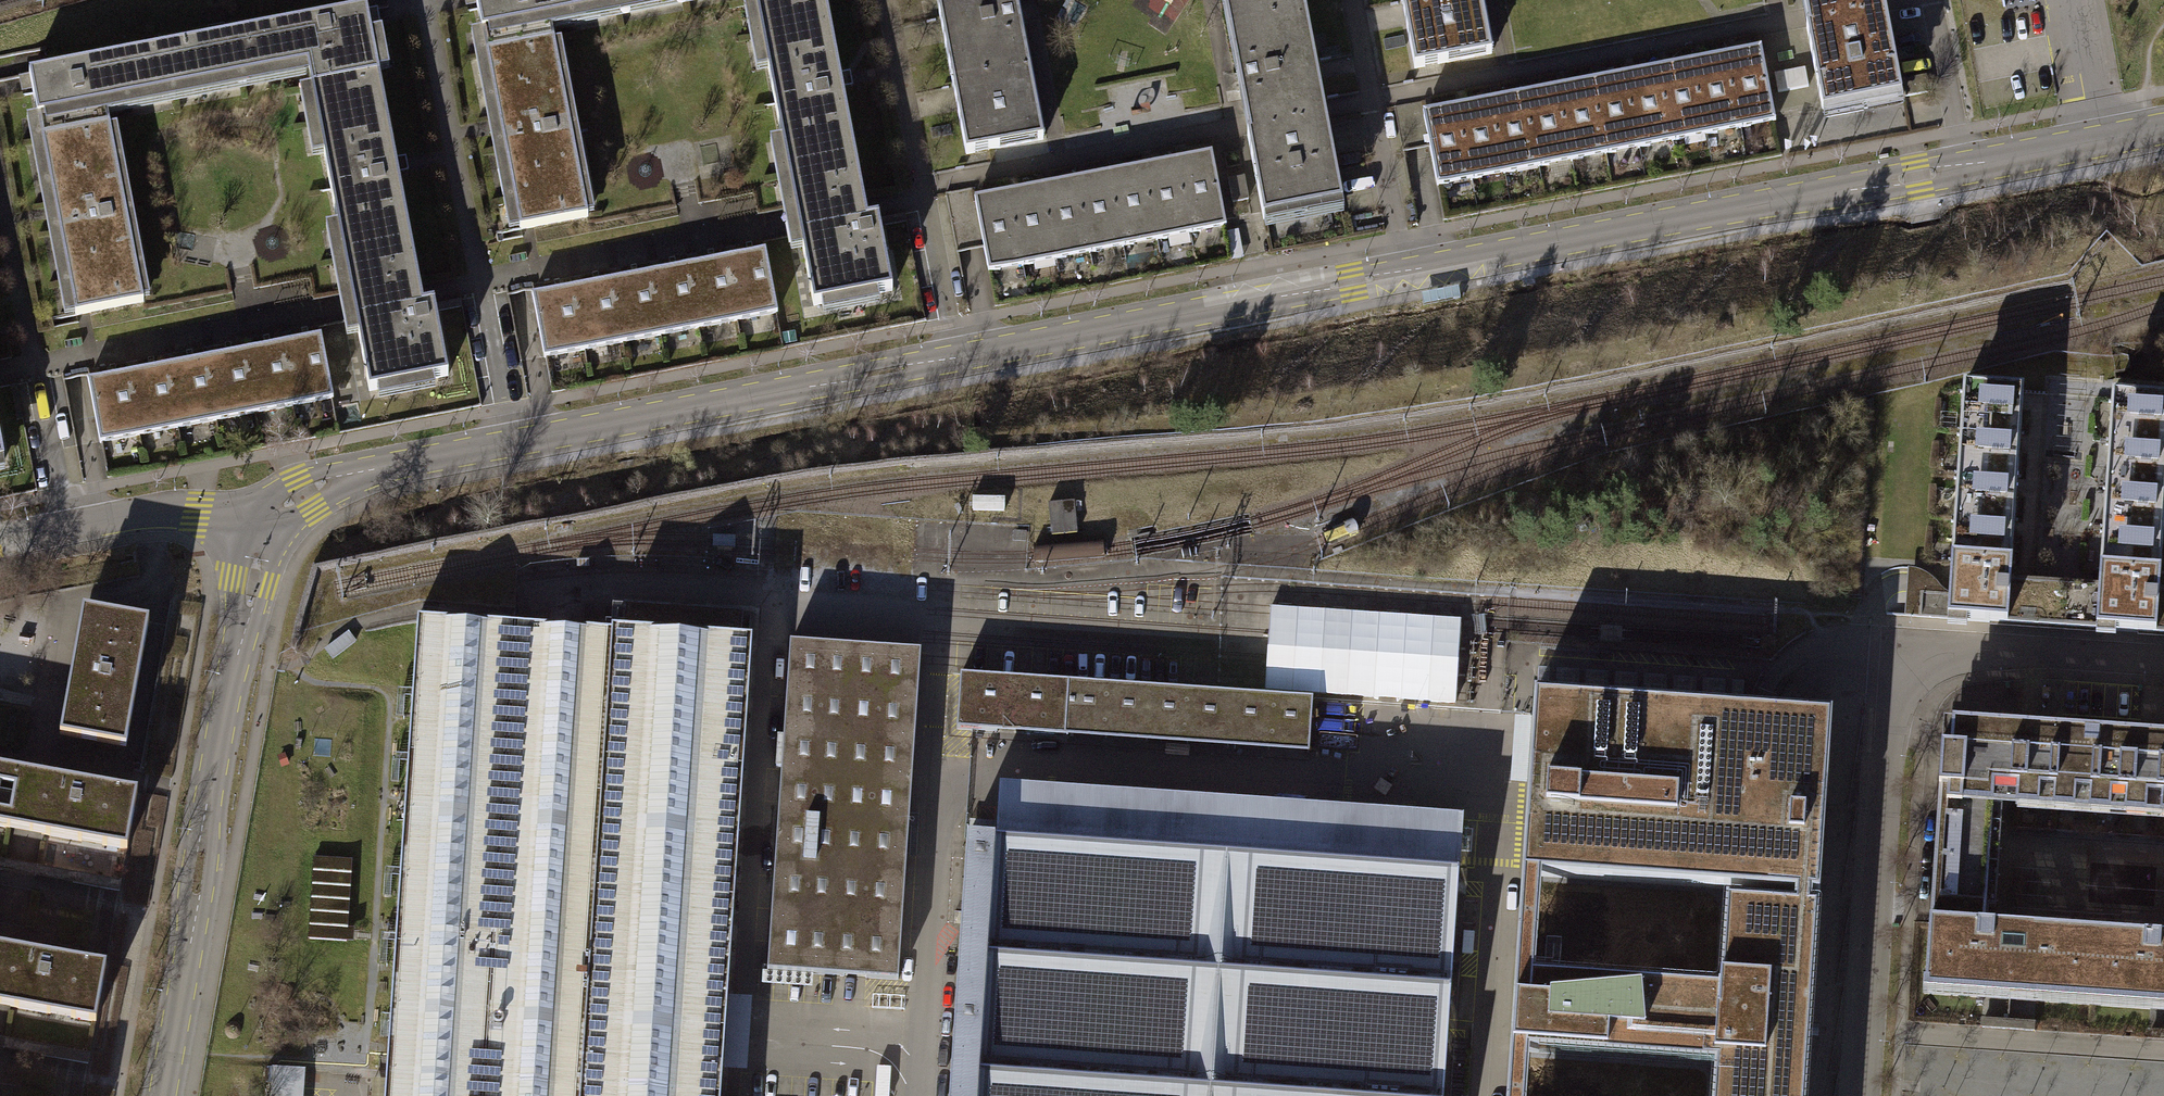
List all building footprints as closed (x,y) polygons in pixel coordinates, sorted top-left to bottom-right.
[(517,230),(585,217),(548,18),(645,0),(474,0),(498,127),(517,230)] [(796,218),(813,305),(889,291),(875,217),(865,218),(862,207),(823,0),(755,0),(796,218)] [(968,153),(1046,138),(1028,49),(1017,51),(1012,25),(1024,23),(1021,7),(1010,9),(1008,0),(939,0),(968,153)] [(1237,7),(1228,9),(1232,30),(1236,48),(1247,46),(1252,70),(1239,72),(1242,90),(1255,87),(1260,113),(1246,115),(1248,126),(1266,220),(1267,220),(1343,206),(1325,110),(1304,0),(1236,0),(1237,7)] [(1410,68),(1490,54),(1480,0),(1398,0),(1410,68)] [(1814,6),(1804,8),(1807,27),(1823,112),(1898,98),(1882,14),(1880,0),(1813,0),(1814,6)] [(366,9),(165,48),(173,91),(307,66),(311,89),(379,76),(368,16),(366,9)] [(1761,44),(1727,50),(1742,125),(1772,119),(1776,118),(1761,44)] [(31,82),(42,140),(110,127),(105,104),(173,91),(165,48),(71,66),(29,74),(31,82)] [(1727,50),(1694,57),(1708,132),(1742,125),(1727,50)] [(1694,57),(1660,63),(1675,138),(1708,132),(1694,57)] [(1660,63),(1626,70),(1641,145),(1675,138),(1660,63)] [(1802,67),(1775,74),(1778,92),(1806,85),(1802,67)] [(1626,70),(1592,77),(1607,151),(1641,145),(1626,70)] [(1925,74),(1904,78),(1907,95),(1928,91),(1925,74)] [(311,89),(350,291),(418,279),(396,164),(379,76),(311,89)] [(1592,77),(1559,83),(1573,158),(1607,151),(1592,77)] [(1559,83),(1525,90),(1539,164),(1573,158),(1559,83)] [(1525,90),(1491,96),(1506,171),(1539,164),(1525,90)] [(1491,96),(1457,103),(1472,178),(1506,171),(1491,96)] [(1457,103),(1424,109),(1438,184),(1441,184),(1472,178),(1457,103)] [(143,302),(110,127),(42,140),(56,214),(75,315),(143,302)] [(1212,148),(1178,155),(1192,229),(1224,223),(1226,222),(1212,148)] [(1178,155),(1144,161),(1158,236),(1192,229),(1178,155)] [(1144,161),(1110,168),(1124,242),(1158,236),(1144,161)] [(1110,168),(1076,174),(1090,249),(1124,242),(1110,168)] [(1076,174),(1042,181),(1057,255),(1090,249),(1076,174)] [(1042,181),(1008,188),(1023,262),(1057,255),(1042,181)] [(1008,188),(974,194),(989,269),(990,268),(1023,262),(1008,188)] [(765,246),(727,254),(739,317),(776,310),(777,310),(765,246)] [(727,254),(688,261),(700,324),(739,317),(727,254)] [(688,261),(649,268),(661,332),(700,324),(688,261)] [(649,268),(610,275),(622,339),(661,332),(649,268)] [(610,275),(571,283),(583,346),(622,339),(610,275)] [(421,293),(418,279),(350,291),(353,306),(369,391),(448,376),(434,303),(423,305),(421,293)] [(571,283),(532,290),(544,354),(546,353),(583,346),(571,283)] [(320,332),(281,340),(293,403),(331,396),(332,396),(320,332)] [(281,340),(243,347),(255,410),(293,403),(281,340)] [(243,347),(204,355),(216,418),(255,410),(243,347)] [(204,355),(166,362),(178,425),(216,418),(204,355)] [(166,362),(127,369),(139,432),(178,425),(166,362)] [(127,369),(88,377),(101,440),(102,440),(139,432),(127,369)] [(1957,379),(1943,615),(2163,628),(2163,572),(2163,564),(2163,394),(2110,391),(2100,568),(2010,563),(2021,383),(1957,379)] [(748,638),(737,638),(738,612),(621,605),(619,630),(411,617),(380,1095),(719,1095),(748,638)] [(60,736),(126,748),(149,622),(96,613),(93,633),(79,631),(67,696),(81,698),(78,716),(64,713),(60,736)] [(915,652),(786,643),(779,738),(772,737),(770,768),(777,769),(763,970),(892,979),(915,652)] [(1563,668),(1561,681),(1542,679),(1542,682),(1577,687),(1579,670),(1563,668)] [(952,728),(1061,736),(1064,681),(955,674),(952,728)] [(1308,697),(1064,681),(1061,736),(1304,752),(1308,697)] [(1821,903),(1822,894),(1835,714),(1536,694),(1524,873),(1517,973),(1512,1048),(1508,1095),(1527,1095),(1530,1050),(1719,1063),(1716,1095),(1808,1095),(1821,903)] [(1947,722),(1945,748),(1936,747),(1933,788),(1943,789),(1933,922),(1926,921),(1921,991),(1979,995),(1982,955),(2033,958),(2031,998),(2145,1006),(2148,966),(2163,967),(2163,938),(1980,926),(1982,894),(1991,895),(1997,806),(2163,817),(2163,737),(1947,722)] [(0,767),(0,826),(9,828),(11,815),(19,771),(0,767)] [(137,792),(19,771),(11,815),(32,819),(30,832),(81,841),(84,828),(105,832),(103,845),(127,849),(137,792)] [(997,790),(994,839),(1007,840),(1008,824),(1035,826),(1034,843),(1366,865),(1367,849),(1395,851),(1393,868),(1452,872),(1456,818),(997,790)] [(1452,872),(1393,868),(1395,851),(1367,849),(1366,865),(1034,843),(1035,826),(1008,824),(1007,840),(994,839),(960,837),(943,1095),(1437,1095),(1452,872)] [(348,859),(312,857),(306,938),(342,941),(348,859)] [(0,859),(0,870),(115,891),(117,880),(0,859)] [(0,945),(0,1004),(45,1012),(47,999),(68,1003),(65,1017),(90,1021),(100,962),(0,945)] [(0,1038),(0,1049),(84,1064),(86,1053),(0,1038)] [(300,1070),(273,1067),(271,1095),(297,1095),(300,1070)]
